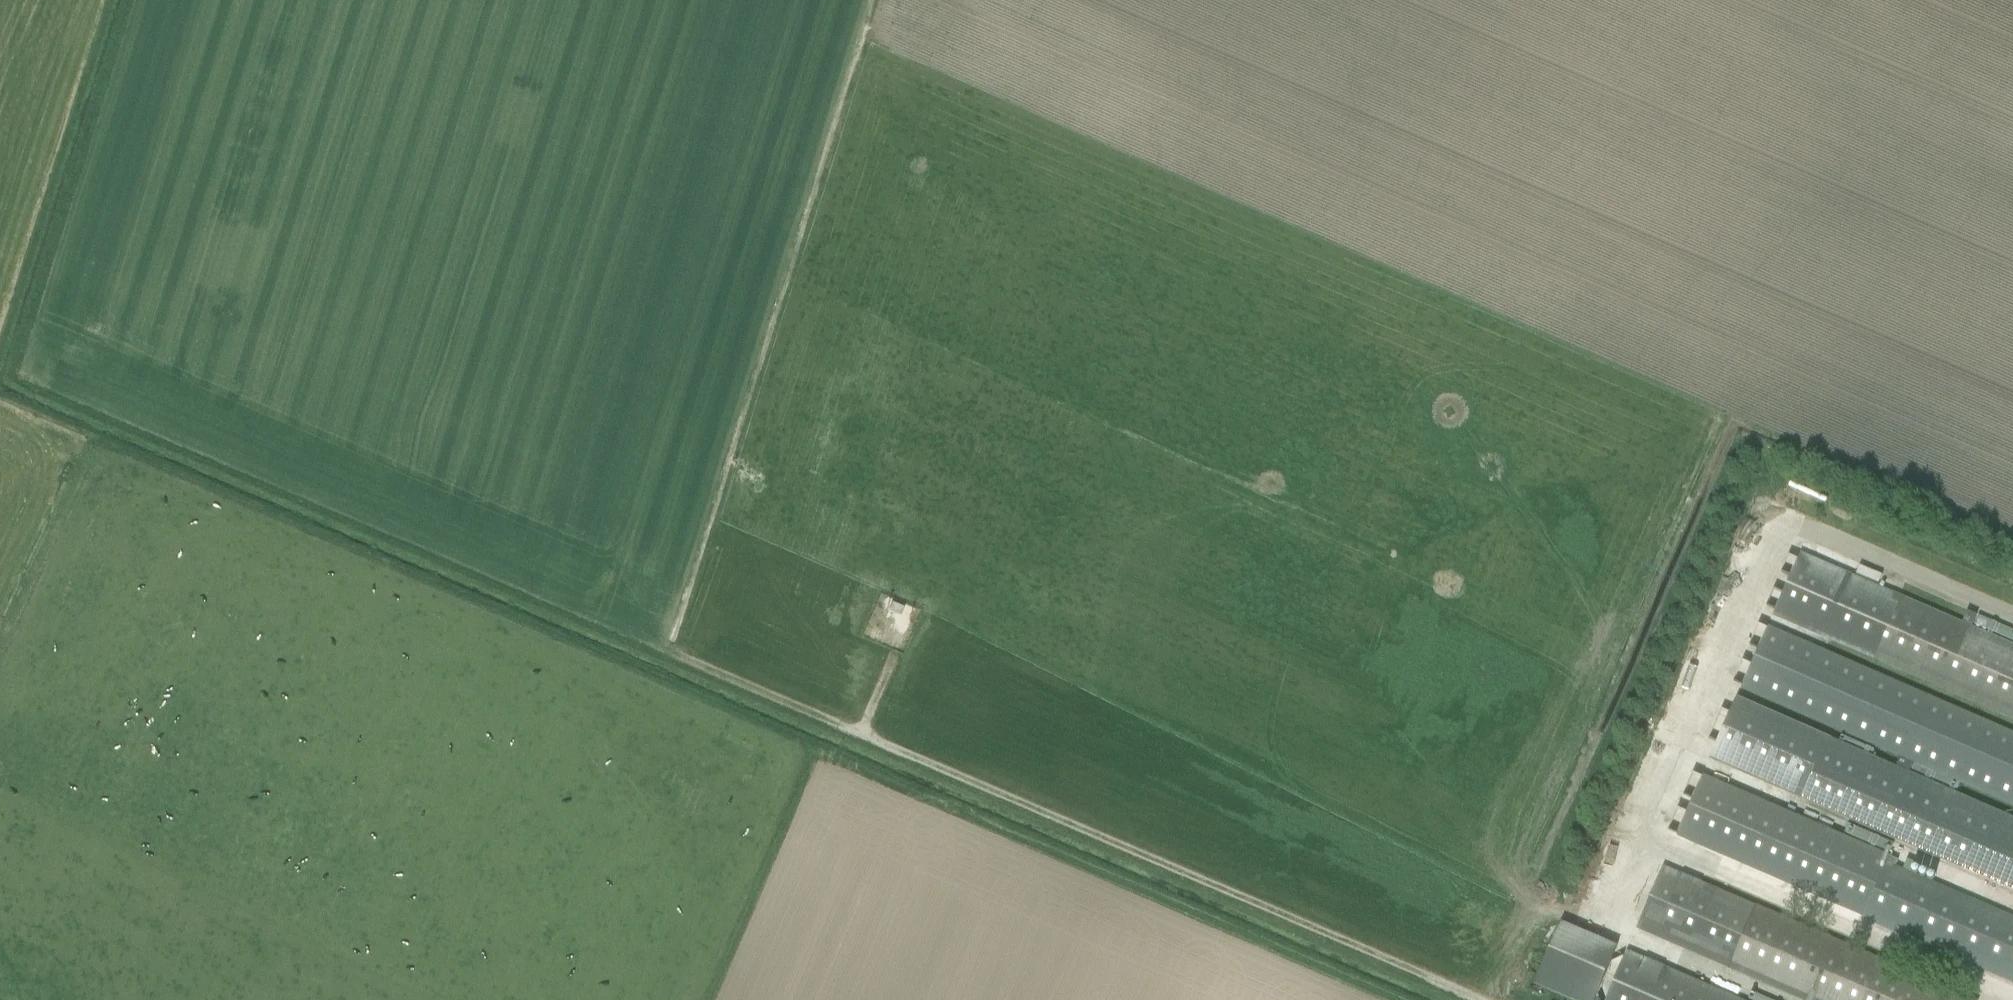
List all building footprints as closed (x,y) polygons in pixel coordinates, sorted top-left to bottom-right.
[(1773,615),(1862,654),(2012,721),(2012,648),(1887,594),(1800,555),(1773,615)] [(904,609),(892,604),(888,612),(900,617),(904,609)] [(1856,666),(1768,628),(1741,688),(2012,807),(2012,733),(1856,666)] [(2012,891),(2012,818),(1735,697),(1709,760),(2012,891)] [(1860,916),(2012,982),(2012,921),(1882,864),(1886,856),(1703,777),(1678,836),(1860,916)] [(1799,999),(1969,999),(1661,867),(1635,929),(1799,999)] [(1617,948),(1560,924),(1534,985),(1568,999),(1594,999),(1617,948)] [(1623,952),(1604,999),(1736,999),(1623,952)]
